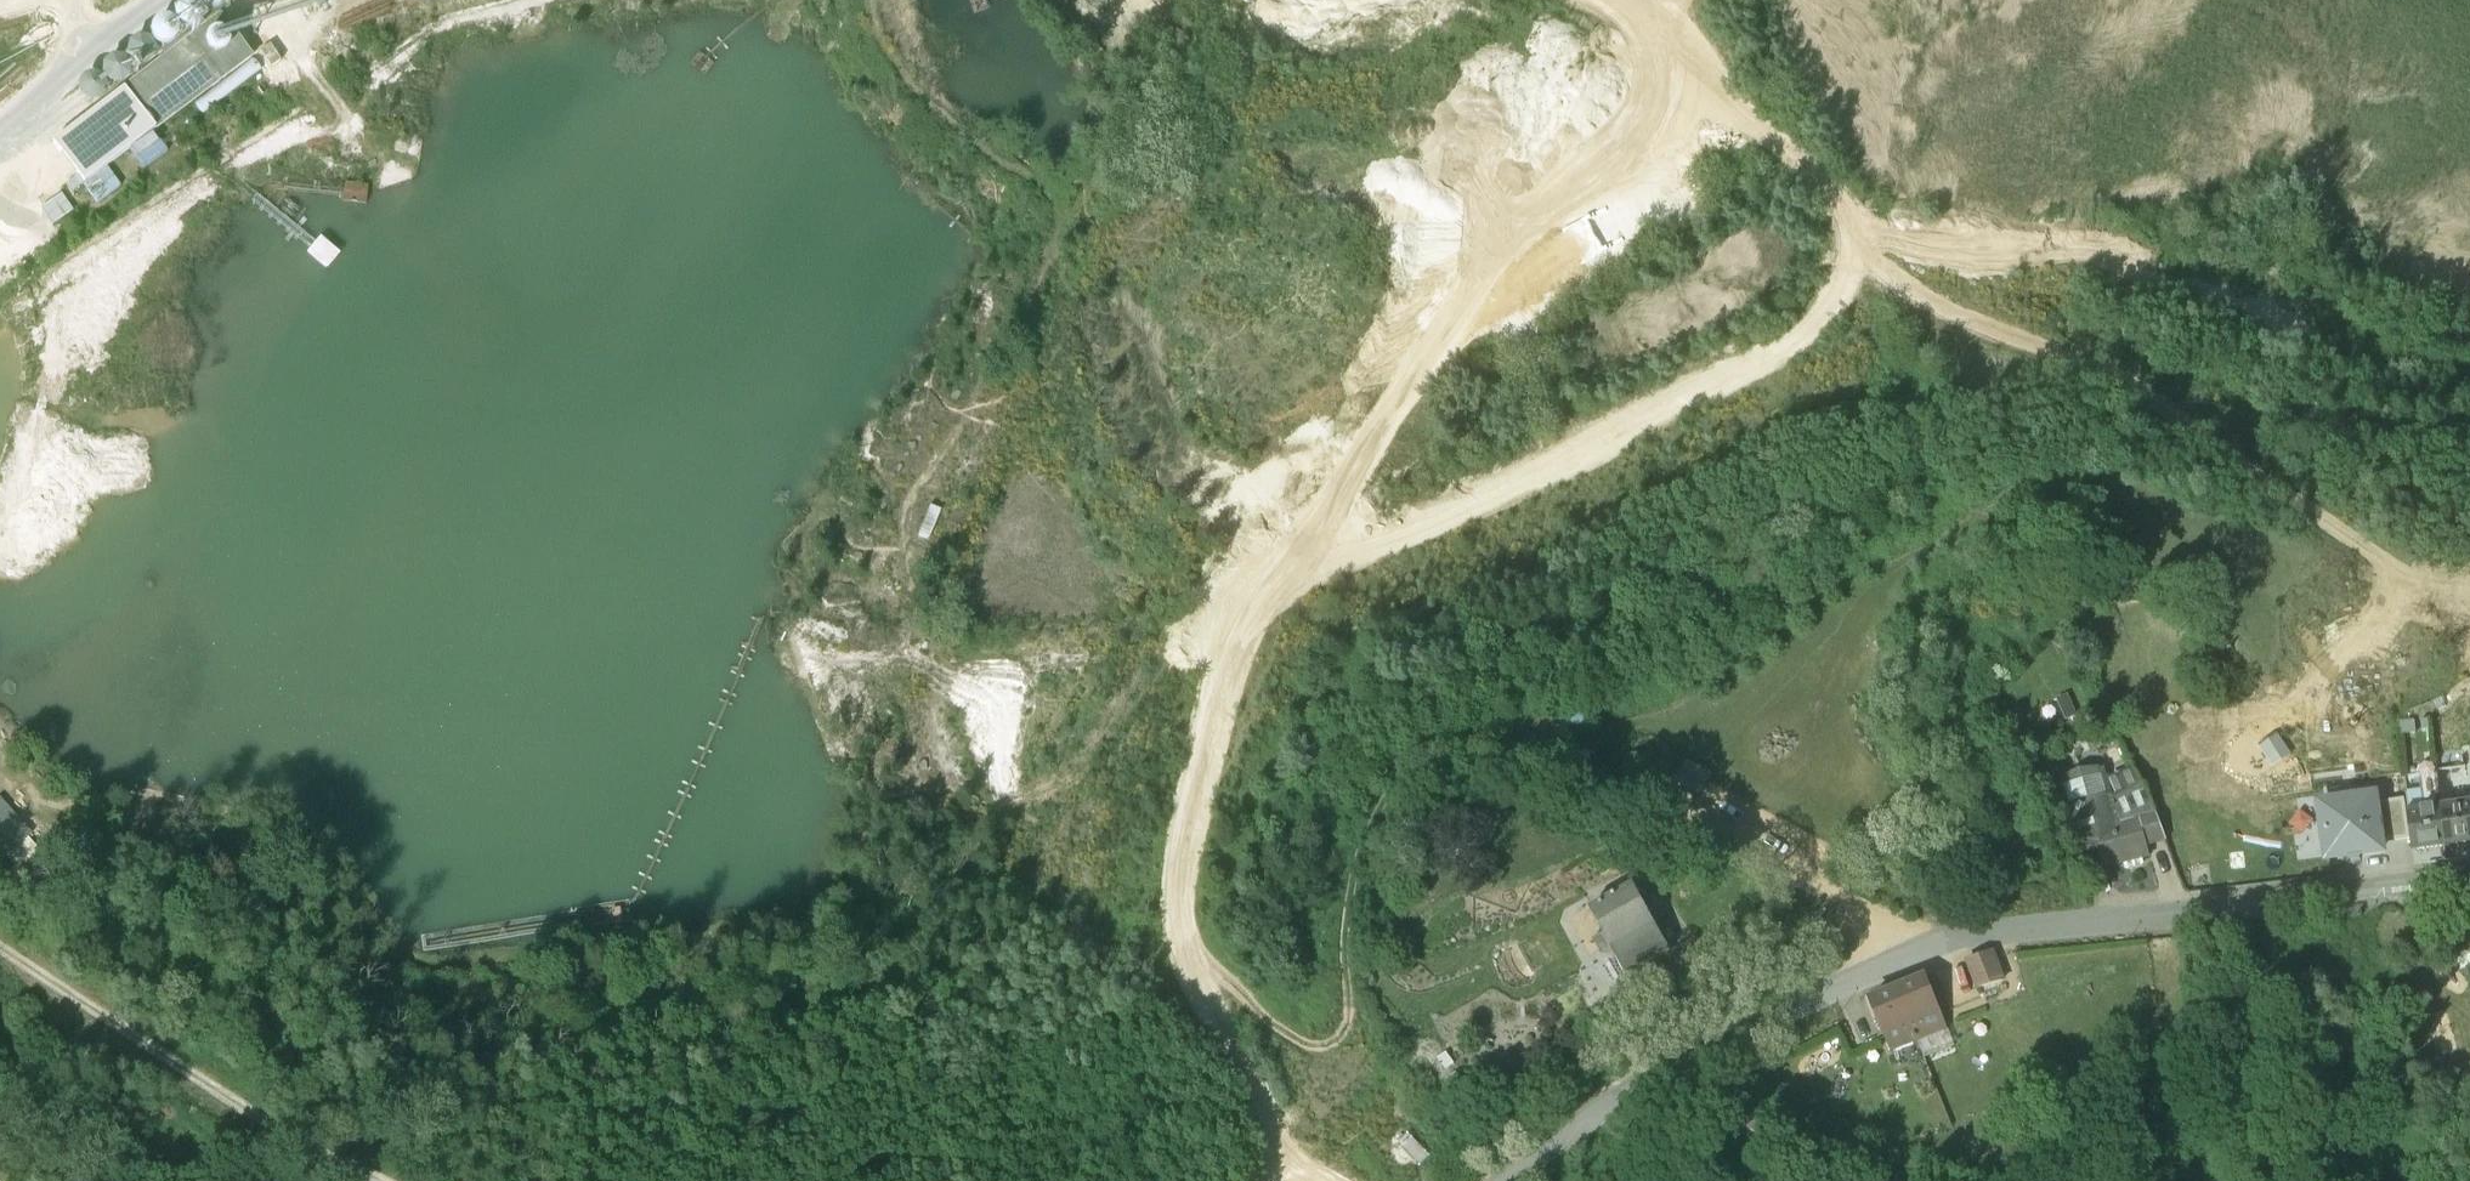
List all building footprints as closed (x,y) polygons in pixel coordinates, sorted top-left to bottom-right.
[(220,20),(52,147),(83,188),(251,60),(220,20)] [(915,535),(928,540),(939,511),(925,506),(915,535)] [(2461,741),(2469,750),(2469,732),(2461,741)] [(2265,767),(2280,788),(2299,774),(2283,753),(2265,767)] [(1696,780),(1688,799),(1715,809),(1722,790),(1696,780)] [(2462,791),(2443,793),(2443,794),(2445,811),(2464,809),(2462,791)] [(2101,835),(2118,896),(2164,883),(2157,858),(2179,852),(2167,806),(2122,818),(2115,794),(2074,805),(2084,840),(2101,835)] [(2429,831),(2414,833),(2418,872),(2451,868),(2446,823),(2445,811),(2443,794),(2425,796),(2429,831)] [(32,841),(0,810),(0,875),(32,841)] [(2320,827),(2327,893),(2392,886),(2390,870),(2411,867),(2406,825),(2383,827),(2382,821),(2320,827)] [(2452,827),(2452,823),(2446,823),(2451,868),(2469,865),(2469,825),(2452,827)] [(1649,906),(1606,929),(1619,953),(1609,958),(1616,970),(1626,965),(1625,963),(1667,940),(1649,906)] [(1999,979),(1980,986),(1991,1016),(2009,1009),(1999,979)] [(1935,997),(1902,1010),(1922,1060),(1954,1047),(1947,1030),(1946,1030),(1944,1026),(1946,1025),(1935,997)] [(1902,1010),(1878,1019),(1890,1048),(1891,1047),(1899,1068),(1922,1060),(1902,1010)] [(1993,1133),(1963,1145),(1975,1174),(1986,1170),(1981,1156),(1999,1148),(1993,1133)]
